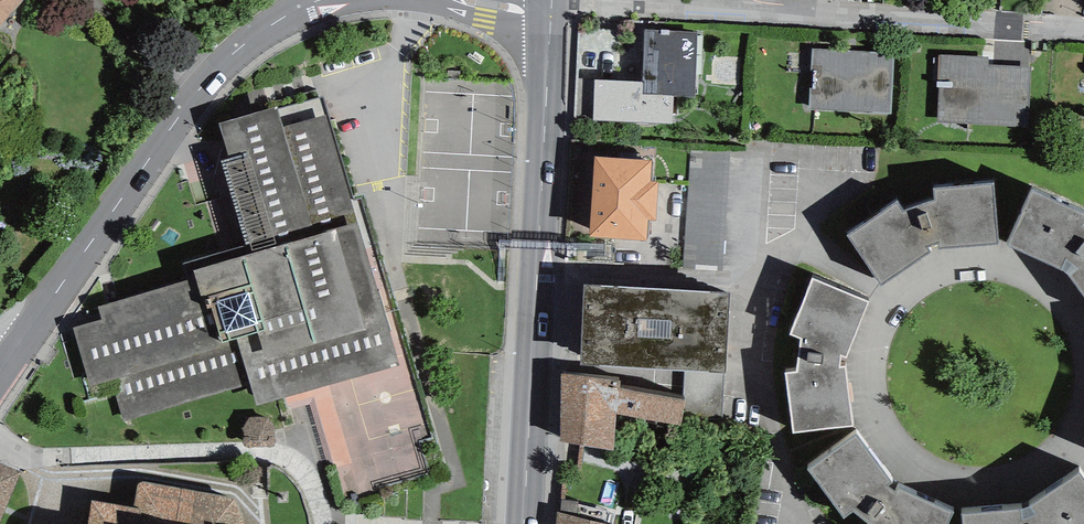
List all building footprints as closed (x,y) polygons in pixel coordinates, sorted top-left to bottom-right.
[(23,0),(0,0),(0,27),(23,0)] [(697,31),(644,30),(642,82),(594,81),(593,122),(673,124),(673,97),(696,97),(697,31)] [(893,51),(812,49),(811,111),(892,113),(893,51)] [(939,56),(938,122),(970,123),(970,126),(1031,127),(1032,68),(988,67),(989,57),(939,56)] [(407,364),(325,92),(218,124),(229,160),(221,163),(246,248),(184,266),(188,280),(94,308),(98,322),(71,331),(93,407),(115,401),(123,429),(250,391),(255,410),(407,364)] [(651,158),(599,155),(594,230),(647,233),(651,158)] [(898,200),(847,236),(881,286),(931,253),(927,247),(939,242),(939,249),(997,244),(994,184),(934,188),(935,201),(906,212),(898,200)] [(1030,191),(1007,242),(1063,270),(1067,274),(1083,297),(1083,225),(1083,224),(1083,223),(1083,216),(1030,191)] [(813,281),(790,335),(802,338),(799,373),(787,374),(795,434),(852,427),(844,366),(840,367),(840,356),(845,357),(867,303),(813,281)] [(730,293),(583,285),(579,365),(725,373),(730,293)] [(621,383),(561,376),(560,441),(614,452),(616,414),(681,428),(685,402),(619,391),(621,383)] [(809,469),(845,518),(853,511),(869,523),(949,523),(953,515),(897,489),(895,493),(888,487),(892,484),(858,433),(809,469)] [(20,472),(0,464),(0,519),(20,472)] [(1030,507),(1022,510),(962,515),(963,523),(1083,523),(1083,481),(1080,475),(1030,507)] [(137,490),(134,508),(93,500),(88,523),(244,523),(244,521),(242,513),(237,504),(228,498),(143,482),(139,484),(137,490)] [(562,500),(561,513),(557,511),(556,523),(605,523),(575,515),(577,502),(562,500)]
